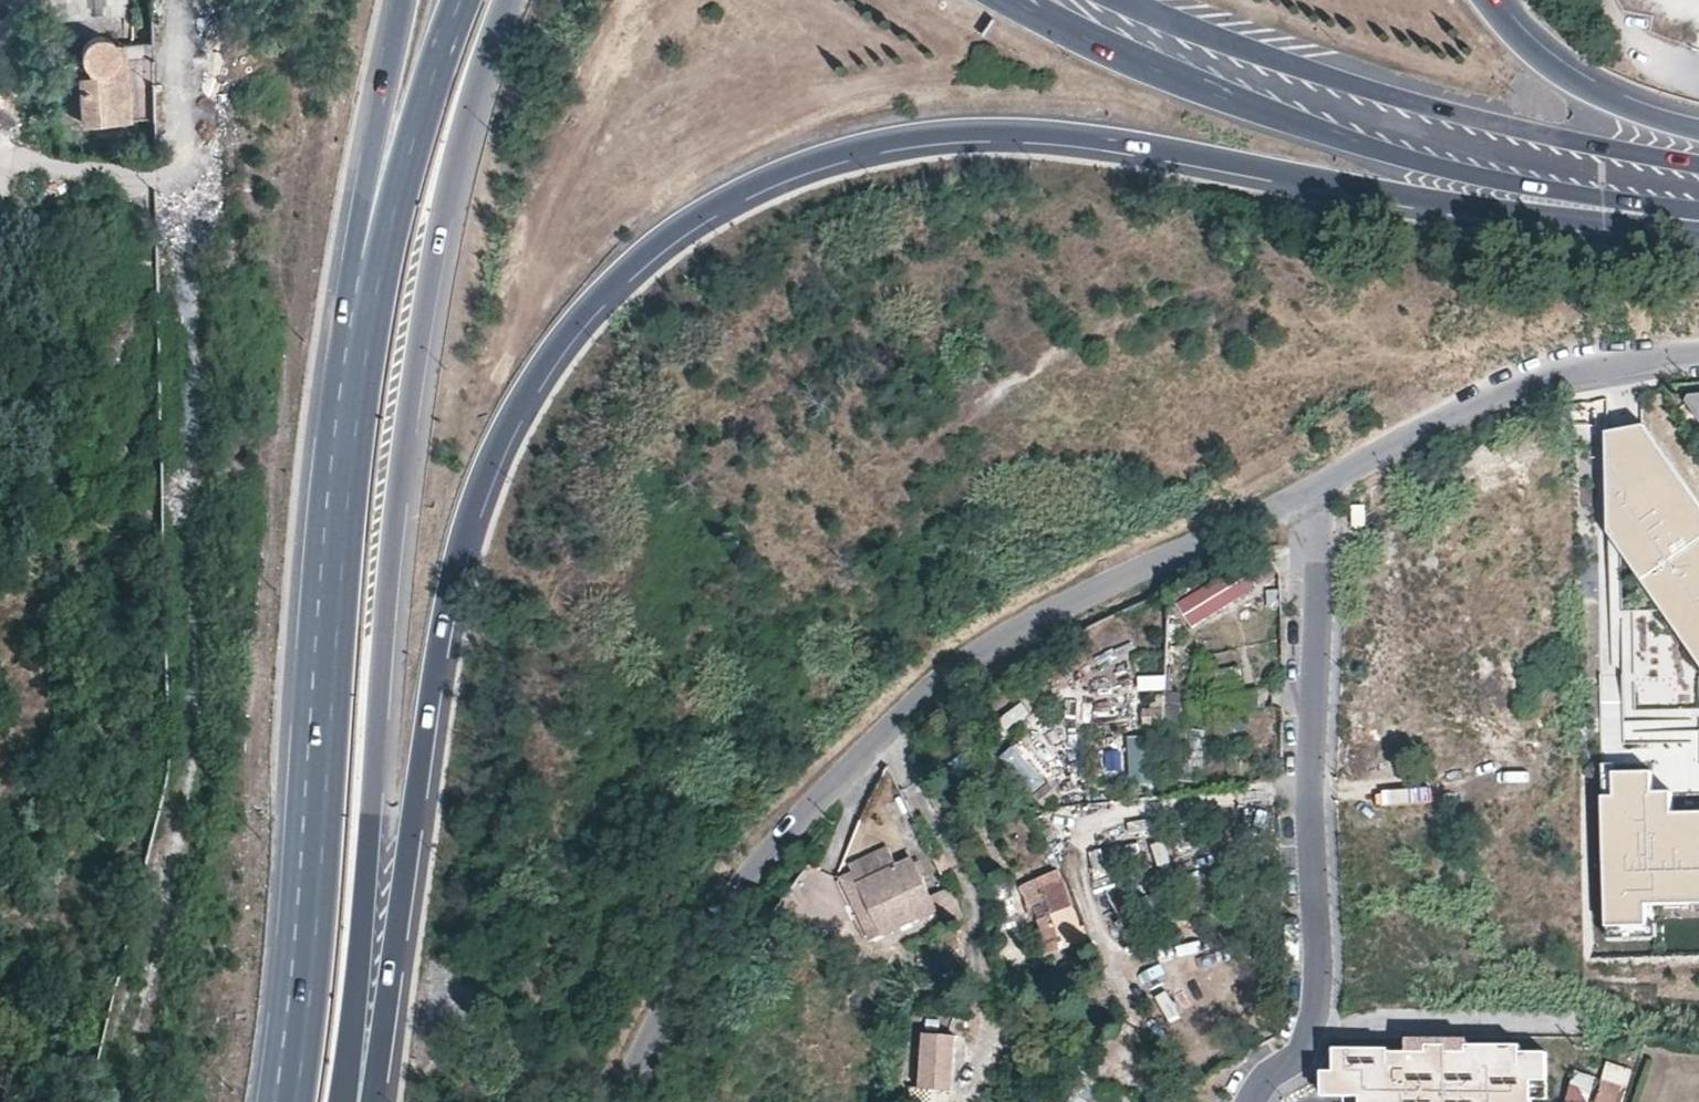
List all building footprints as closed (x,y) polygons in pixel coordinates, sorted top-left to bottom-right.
[(80,81),(129,77),(129,72),(105,72),(104,71),(112,70),(115,68),(117,66),(118,65),(120,63),(121,61),(122,59),(122,57),(122,52),(122,49),(121,45),(120,43),(118,40),(115,37),(114,36),(110,34),(106,34),(102,33),(99,34),(96,35),(93,36),(91,38),(89,40),(87,43),(86,44),(85,48),(84,51),(84,55),(85,57),(86,60),(87,64),(89,66),(89,73),(79,73),(80,81)] [(130,120),(129,77),(80,81),(81,120),(130,120)] [(1686,403),(1698,421),(1698,402),(1686,403)] [(1698,657),(1698,540),(1600,414),(1598,528),(1698,657)] [(1240,569),(1179,610),(1193,631),(1282,571),(1268,550),(1240,569)] [(1246,693),(1242,667),(1197,675),(1200,690),(1202,701),(1246,693)] [(1027,713),(1020,702),(997,718),(1005,729),(1027,713)] [(1202,783),(1201,730),(1170,731),(1171,783),(1202,783)] [(1125,734),(1128,783),(1150,783),(1148,733),(1125,734)] [(1032,790),(1044,780),(1014,744),(1001,755),(1032,790)] [(1620,785),(1623,919),(1654,919),(1654,893),(1698,892),(1698,774),(1672,750),(1633,751),(1634,785),(1620,785)] [(912,859),(894,867),(886,851),(854,867),(857,872),(885,932),(936,909),(938,907),(946,924),(963,916),(949,886),(929,895),(912,859)] [(1060,868),(1038,877),(1048,903),(1036,907),(1045,929),(1039,932),(1048,953),(1087,938),(1060,868)] [(868,940),(885,932),(857,872),(838,881),(868,940)] [(949,1092),(955,1041),(926,1037),(919,1088),(949,1092)] [(1449,1055),(1471,1055),(1471,1046),(1471,1041),(1449,1042),(1449,1047),(1449,1055)] [(1410,1054),(1431,1054),(1431,1047),(1431,1042),(1410,1042),(1410,1054)] [(1337,1051),(1337,1071),(1337,1092),(1364,1092),(1364,1101),(1533,1101),(1533,1099),(1533,1079),(1548,1079),(1548,1053),(1521,1053),(1521,1046),(1471,1046),(1471,1055),(1449,1055),(1449,1047),(1431,1047),(1431,1054),(1410,1054),(1390,1055),(1390,1051),(1337,1051)] [(1631,1071),(1609,1063),(1596,1101),(1622,1101),(1631,1071)] [(1325,1071),(1325,1098),(1337,1098),(1345,1098),(1345,1101),(1364,1101),(1364,1092),(1337,1092),(1337,1071),(1325,1071)] [(1565,1101),(1588,1101),(1596,1077),(1576,1071),(1565,1101)] [(1548,1079),(1533,1079),(1533,1099),(1548,1099),(1548,1079)]
